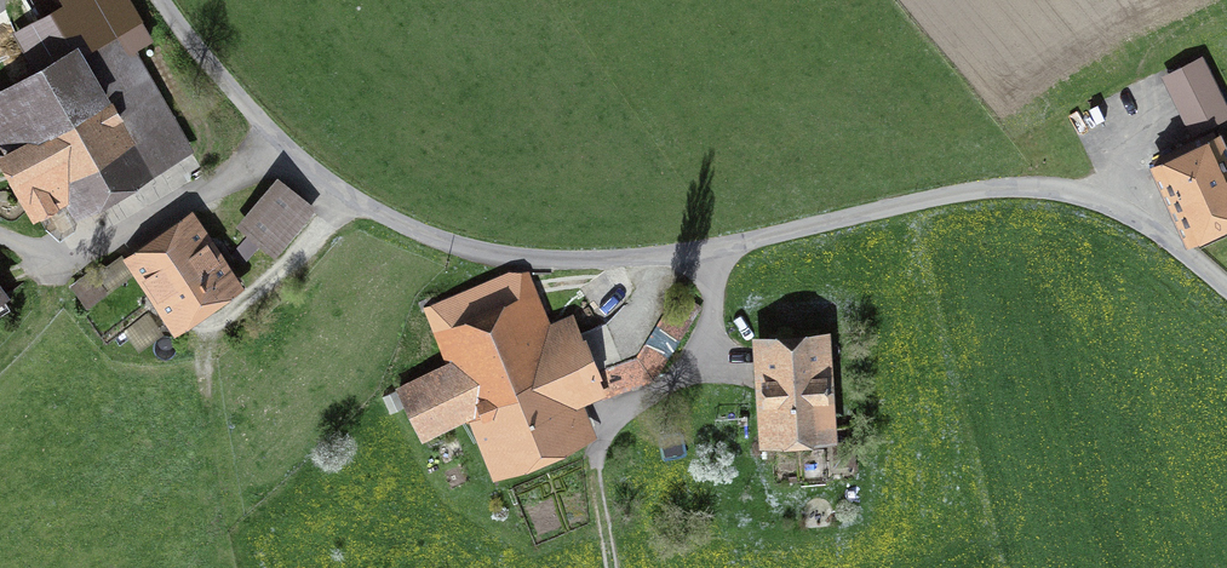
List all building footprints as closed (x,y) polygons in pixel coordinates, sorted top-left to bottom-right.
[(82,206),(187,144),(117,25),(0,94),(0,153),(2,159),(34,215),(74,191),(82,206)] [(1162,67),(1191,127),(1226,110),(1226,94),(1205,47),(1162,67)] [(1226,214),(1226,175),(1210,138),(1162,161),(1193,230),(1226,214)] [(280,182),(245,224),(273,249),(308,206),(280,182)] [(189,221),(134,258),(175,318),(231,281),(189,221)] [(90,271),(72,284),(87,304),(105,291),(90,271)] [(558,386),(595,370),(604,395),(654,377),(700,304),(679,291),(637,354),(595,369),(572,315),(550,324),(530,271),(504,271),(425,308),(448,366),(399,387),(419,435),(485,407),(507,459),(577,431),(558,386)] [(765,343),(772,433),(827,428),(820,339),(765,343)]
